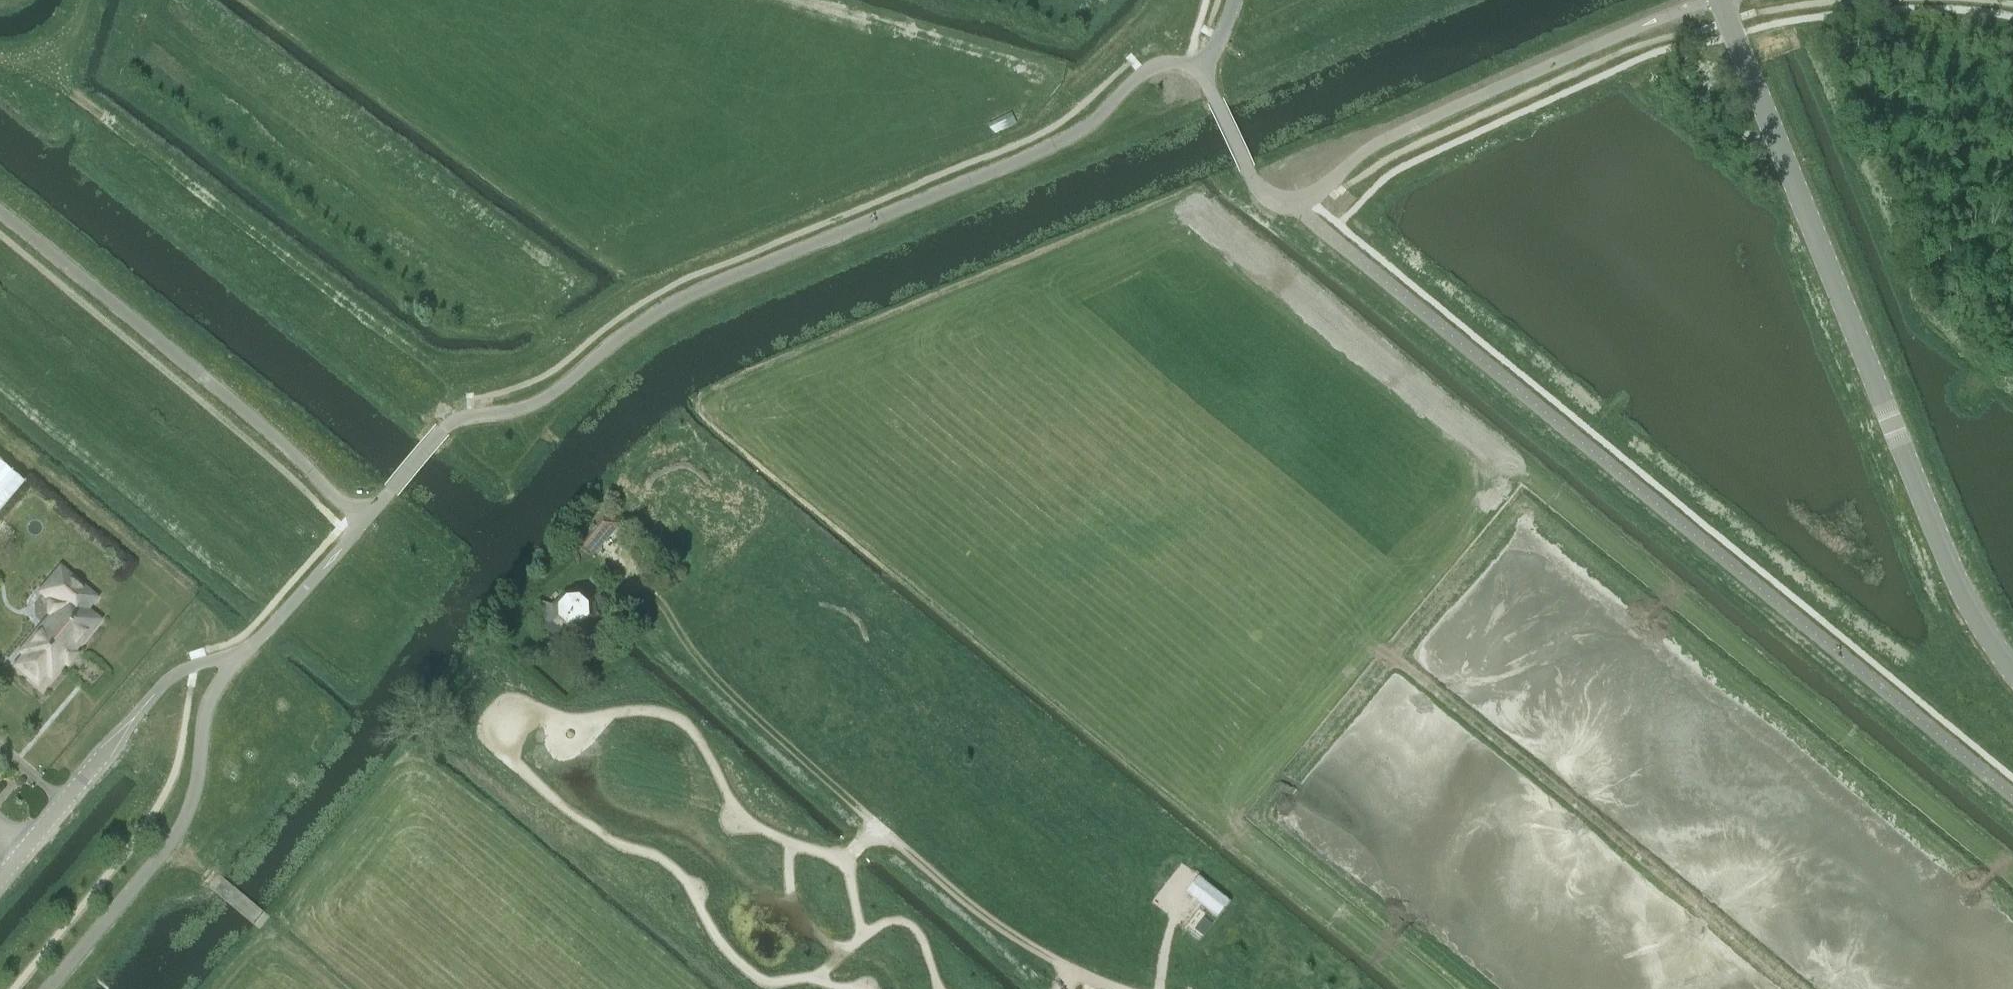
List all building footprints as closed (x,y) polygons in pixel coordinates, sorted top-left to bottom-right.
[(23,484),(10,473),(0,465),(0,511),(23,484)] [(586,551),(612,520),(597,508),(571,538),(586,551)] [(92,625),(94,623),(92,621),(91,618),(86,614),(83,614),(81,612),(92,598),(81,588),(80,585),(75,581),(72,581),(60,571),(41,593),(61,610),(49,624),(47,623),(33,640),(29,641),(25,646),(25,649),(23,652),(27,655),(18,666),(23,670),(24,673),(29,678),(32,678),(37,682),(47,671),(51,675),(75,645),(79,644),(83,640),(83,636),(85,634),(88,633),(92,628),(92,625)] [(593,604),(592,603),(597,598),(588,590),(583,595),(579,592),(565,593),(554,606),(542,603),(543,629),(560,644),(587,642),(581,634),(597,617),(592,613),(593,604)]
